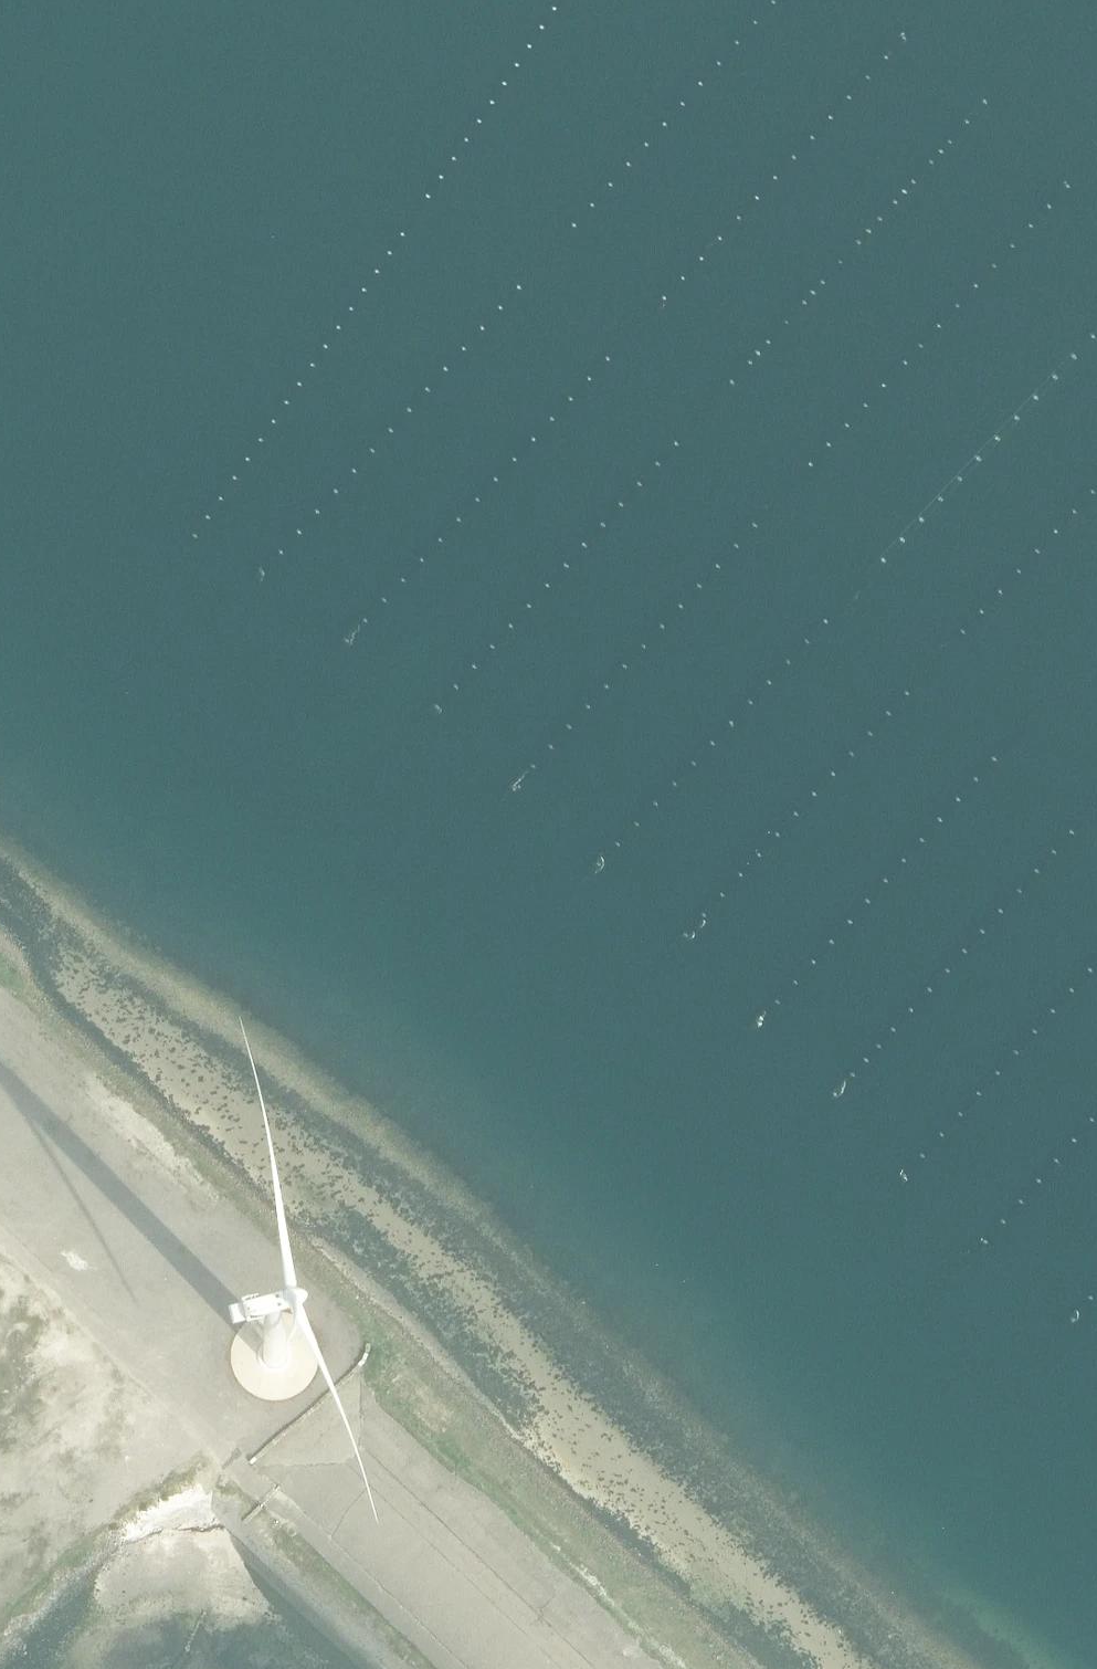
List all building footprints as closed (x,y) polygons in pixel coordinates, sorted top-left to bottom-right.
[(262,1351),(262,1355),(262,1359),(264,1362),(267,1365),(270,1367),(273,1367),(277,1367),(280,1366),(283,1364),(285,1361),(286,1357),(286,1353),(285,1350),(283,1347),(280,1344),(277,1343),(273,1343),(270,1344),(267,1345),(264,1348),(262,1351)]
